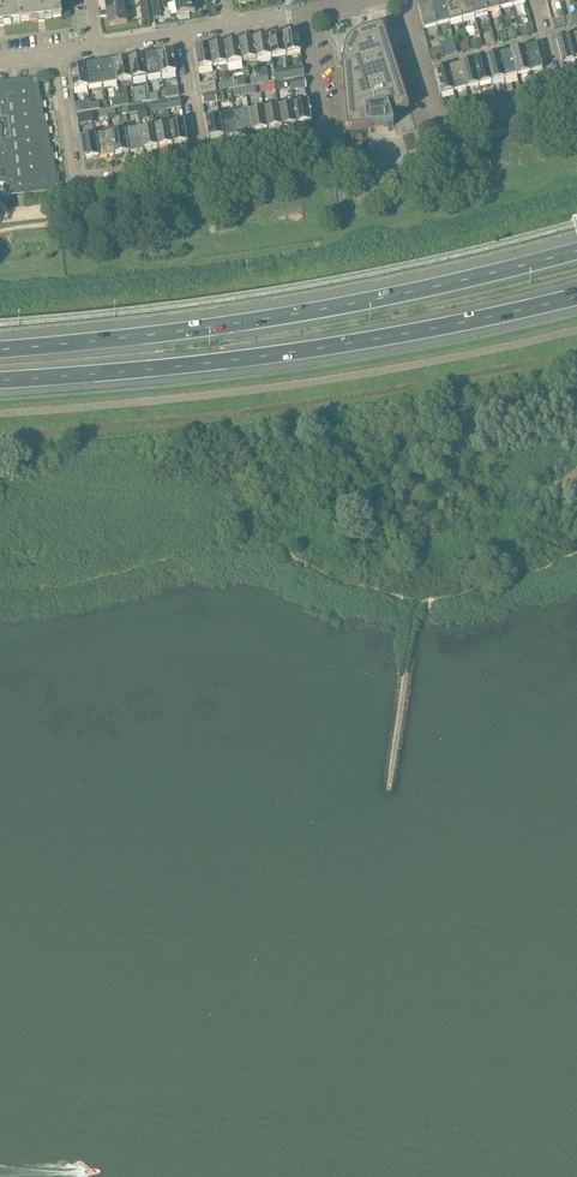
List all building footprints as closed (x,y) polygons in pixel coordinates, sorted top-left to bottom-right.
[(60,0),(9,0),(0,1),(0,24),(62,17),(60,0)] [(107,11),(125,8),(124,0),(105,0),(107,11)] [(194,0),(178,0),(175,0),(177,15),(196,12),(194,0)] [(437,26),(450,22),(444,0),(439,0),(431,2),(437,26)] [(450,22),(462,19),(457,0),(444,0),(450,22)] [(462,19),(475,16),(471,0),(457,0),(462,19)] [(475,16),(487,13),(484,0),(471,0),(475,16)] [(487,13),(500,9),(498,0),(484,0),(487,13)] [(500,9),(513,6),(511,0),(498,0),(500,9)] [(424,29),(437,26),(431,2),(418,5),(424,29)] [(152,4),(154,18),(161,17),(159,3),(152,4)] [(150,20),(147,5),(140,6),(142,21),(150,20)] [(128,23),(125,8),(107,11),(109,26),(128,23)] [(556,21),(551,22),(553,29),(565,26),(563,19),(556,21)] [(345,50),(344,53),(344,56),(343,59),(344,62),(341,62),(347,130),(394,126),(390,116),(409,111),(385,36),(382,27),(365,32),(360,34),(358,35),(356,36),(354,37),(353,38),(351,40),(350,41),(349,43),(348,44),(347,45),(346,48),(345,50)] [(532,34),(530,27),(520,29),(522,37),(532,34)] [(518,38),(516,30),(507,32),(509,40),(518,38)] [(298,32),(283,34),(286,55),(301,53),(298,32)] [(492,32),(485,34),(488,45),(494,44),(495,44),(492,32)] [(283,34),(268,37),(271,58),(286,55),(283,34)] [(253,39),(257,60),(271,58),(268,37),(253,39)] [(569,37),(556,40),(562,64),(575,61),(569,37)] [(253,39),(238,41),(242,62),(257,60),(253,39)] [(482,47),(480,39),(470,42),(472,50),(482,47)] [(238,41),(224,44),(227,65),(242,62),(238,41)] [(470,51),(468,43),(459,45),(461,53),(470,51)] [(224,44),(209,46),(213,67),(227,65),(224,44)] [(197,70),(213,67),(209,46),(194,49),(197,70)] [(537,46),(524,49),(530,72),(543,69),(537,46)] [(451,48),(443,50),(444,57),(453,55),(451,48)] [(444,56),(442,49),(430,52),(432,59),(444,56)] [(524,49),(511,52),(517,76),(530,72),(524,49)] [(493,57),(486,59),(492,82),(505,79),(499,55),(497,50),(492,52),(493,57)] [(158,54),(161,76),(176,73),(173,52),(172,52),(172,53),(158,55),(158,54)] [(511,52),(499,55),(505,79),(517,76),(511,52)] [(143,57),(146,78),(161,76),(158,54),(157,54),(157,55),(144,57),(143,57)] [(128,59),(132,81),(146,78),(143,57),(129,60),(129,59),(128,59)] [(467,63),(461,65),(467,88),(479,85),(473,62),(472,57),(466,58),(467,63)] [(117,83),(132,81),(128,59),(128,60),(114,62),(114,61),(117,83)] [(486,59),(473,62),(479,85),(492,82),(486,59)] [(99,64),(102,85),(117,83),(114,61),(113,62),(99,65),(99,64)] [(443,69),(435,71),(441,95),(454,92),(448,68),(447,63),(442,64),(443,69)] [(84,66),(88,88),(102,85),(99,64),(99,65),(85,67),(85,66),(84,66)] [(461,65),(448,68),(454,92),(467,88),(461,65)] [(73,90),(88,88),(84,66),(84,67),(70,69),(69,69),(73,90)] [(302,68),(288,70),(289,79),(303,77),(302,68)] [(263,73),(259,74),(260,77),(261,84),(268,83),(267,76),(264,76),(263,73)] [(48,128),(45,128),(42,105),(40,105),(37,78),(17,80),(17,83),(4,84),(4,82),(0,82),(0,184),(6,184),(7,197),(60,191),(58,175),(56,176),(53,154),(51,154),(48,128)] [(234,78),(230,79),(230,82),(231,88),(239,87),(238,81),(234,81),(234,78)] [(305,88),(304,80),(290,82),(291,91),(305,88)] [(216,91),(215,82),(201,84),(202,93),(216,91)] [(230,82),(218,84),(219,90),(231,88),(230,82)] [(275,84),(260,87),(261,93),(276,91),(275,84)] [(170,89),(169,85),(163,86),(165,99),(178,97),(177,88),(170,89)] [(506,86),(499,87),(500,94),(508,93),(506,86)] [(234,97),(247,95),(246,89),(233,91),(234,97)] [(149,90),(140,91),(142,103),(150,101),(149,95),(149,90)] [(204,104),(218,102),(217,94),(203,96),(204,104)] [(179,100),(165,102),(166,109),(166,110),(180,108),(179,100)] [(90,102),(76,104),(76,105),(77,113),(92,110),(91,104),(90,102)] [(158,103),(151,104),(151,106),(152,111),(152,113),(159,112),(166,110),(166,109),(165,102),(158,103)] [(308,102),(293,105),(297,126),(312,123),(308,102)] [(282,128),(297,126),(293,105),(279,107),(282,128)] [(137,113),(136,106),(121,109),(122,115),(137,113)] [(279,107),(264,109),(268,130),(282,128),(279,107)] [(249,112),(253,133),(268,130),(264,109),(249,112)] [(249,112),(235,114),(238,135),(253,133),(249,112)] [(94,122),(92,114),(78,116),(79,124),(94,122)] [(220,116),(224,137),(238,135),(235,114),(220,116)] [(209,140),(224,137),(220,116),(205,119),(209,140)] [(184,123),(169,125),(173,146),(173,145),(187,143),(187,144),(188,144),(184,123)] [(169,125),(154,127),(158,148),(172,145),(172,146),(173,146),(169,125)] [(154,127),(140,130),(143,151),(143,150),(157,148),(158,148),(154,127)] [(95,132),(95,137),(99,158),(99,157),(113,155),(113,156),(114,156),(110,134),(110,135),(109,130),(95,132)] [(140,130),(125,132),(128,153),(129,153),(129,152),(143,150),(143,151),(140,130)] [(125,132),(110,134),(114,156),(114,155),(128,152),(128,153),(125,132)] [(99,158),(95,137),(81,139),(84,160),(85,160),(85,159),(99,157),(99,158)]
